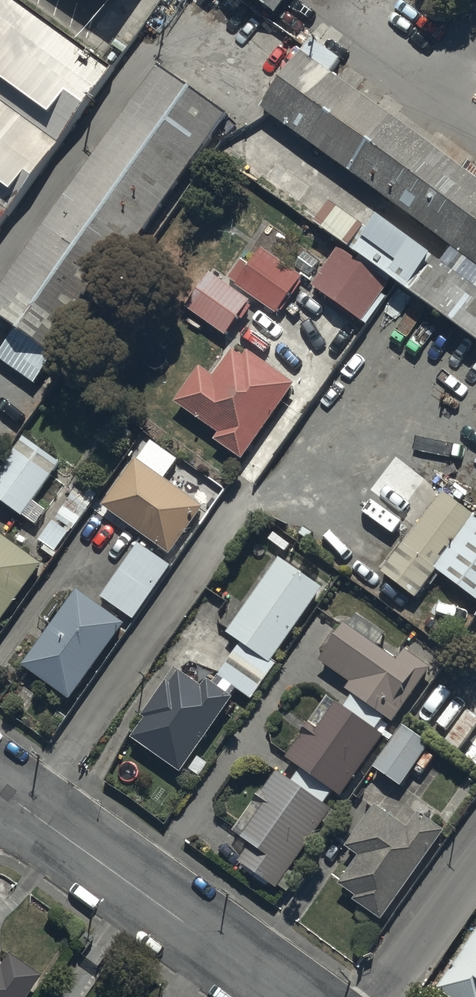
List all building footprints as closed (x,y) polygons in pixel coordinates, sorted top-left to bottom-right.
[(113,74),(11,0),(0,0),(0,230),(113,74)] [(296,32),(254,91),(475,249),(475,160),(296,32)] [(158,70),(0,293),(0,326),(13,335),(0,353),(0,364),(34,388),(225,118),(158,70)] [(352,258),(391,285),(406,296),(432,263),(379,223),(352,258)] [(241,261),(227,279),(276,316),(303,280),(263,250),(250,268),(241,261)] [(391,285),(352,258),(340,250),(311,288),(360,326),(391,285)] [(183,307),(223,337),(249,303),(208,273),(183,307)] [(200,370),(175,404),(218,436),(213,443),(240,462),(295,387),(248,353),(243,360),(226,348),(206,375),(200,370)] [(21,440),(0,470),(0,503),(21,518),(58,466),(21,440)] [(204,509),(139,463),(104,512),(169,558),(204,509)] [(77,492),(57,519),(74,532),(101,496),(91,489),(85,498),(77,492)] [(442,495),(381,575),(414,600),(435,573),(475,604),(475,521),(442,495)] [(52,524),(38,543),(54,554),(68,536),(52,524)] [(0,538),(0,619),(41,565),(0,538)] [(169,571),(137,547),(100,599),(132,622),(169,571)] [(324,588),(283,560),(231,635),(272,663),(324,588)] [(123,624),(79,593),(26,668),(70,699),(123,624)] [(428,671),(348,627),(320,665),(393,718),(428,671)] [(233,702),(177,671),(132,740),(182,773),(233,702)] [(383,736),(332,700),(291,758),(343,794),(383,736)] [(430,747),(400,727),(372,769),(401,789),(430,747)] [(329,807),(274,769),(219,849),(274,887),(329,807)] [(405,825),(373,802),(344,844),(358,854),(338,882),(354,893),(351,899),(380,919),(443,828),(416,809),(405,825)] [(435,993),(441,996),(475,996),(475,933),(435,993)] [(38,982),(6,959),(0,967),(0,996),(27,996),(38,982)]
